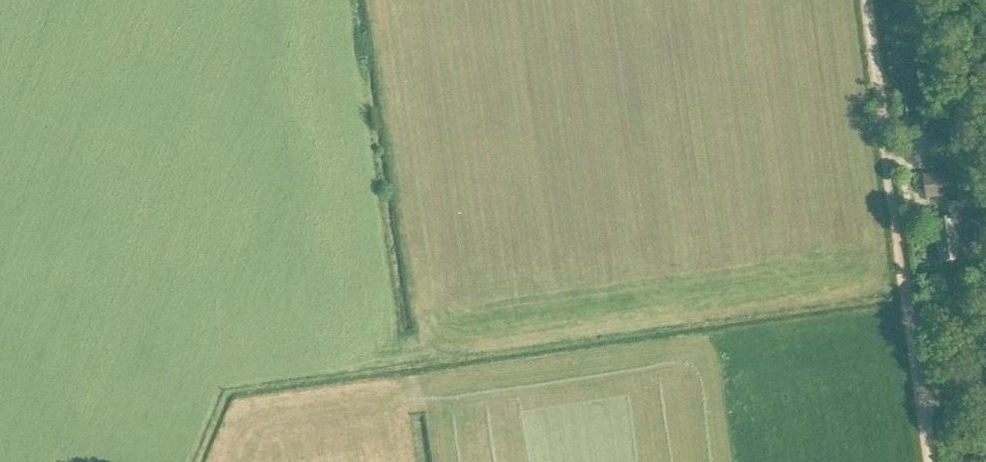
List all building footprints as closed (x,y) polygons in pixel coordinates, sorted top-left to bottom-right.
[(966,125),(977,123),(974,107),(963,108),(966,125)] [(969,171),(956,173),(955,171),(922,175),(925,199),(959,195),(958,191),(972,188),(969,171)] [(950,217),(934,219),(940,263),(960,260),(958,246),(975,244),(974,237),(976,237),(974,224),(972,224),(969,200),(948,203),(950,217)]
